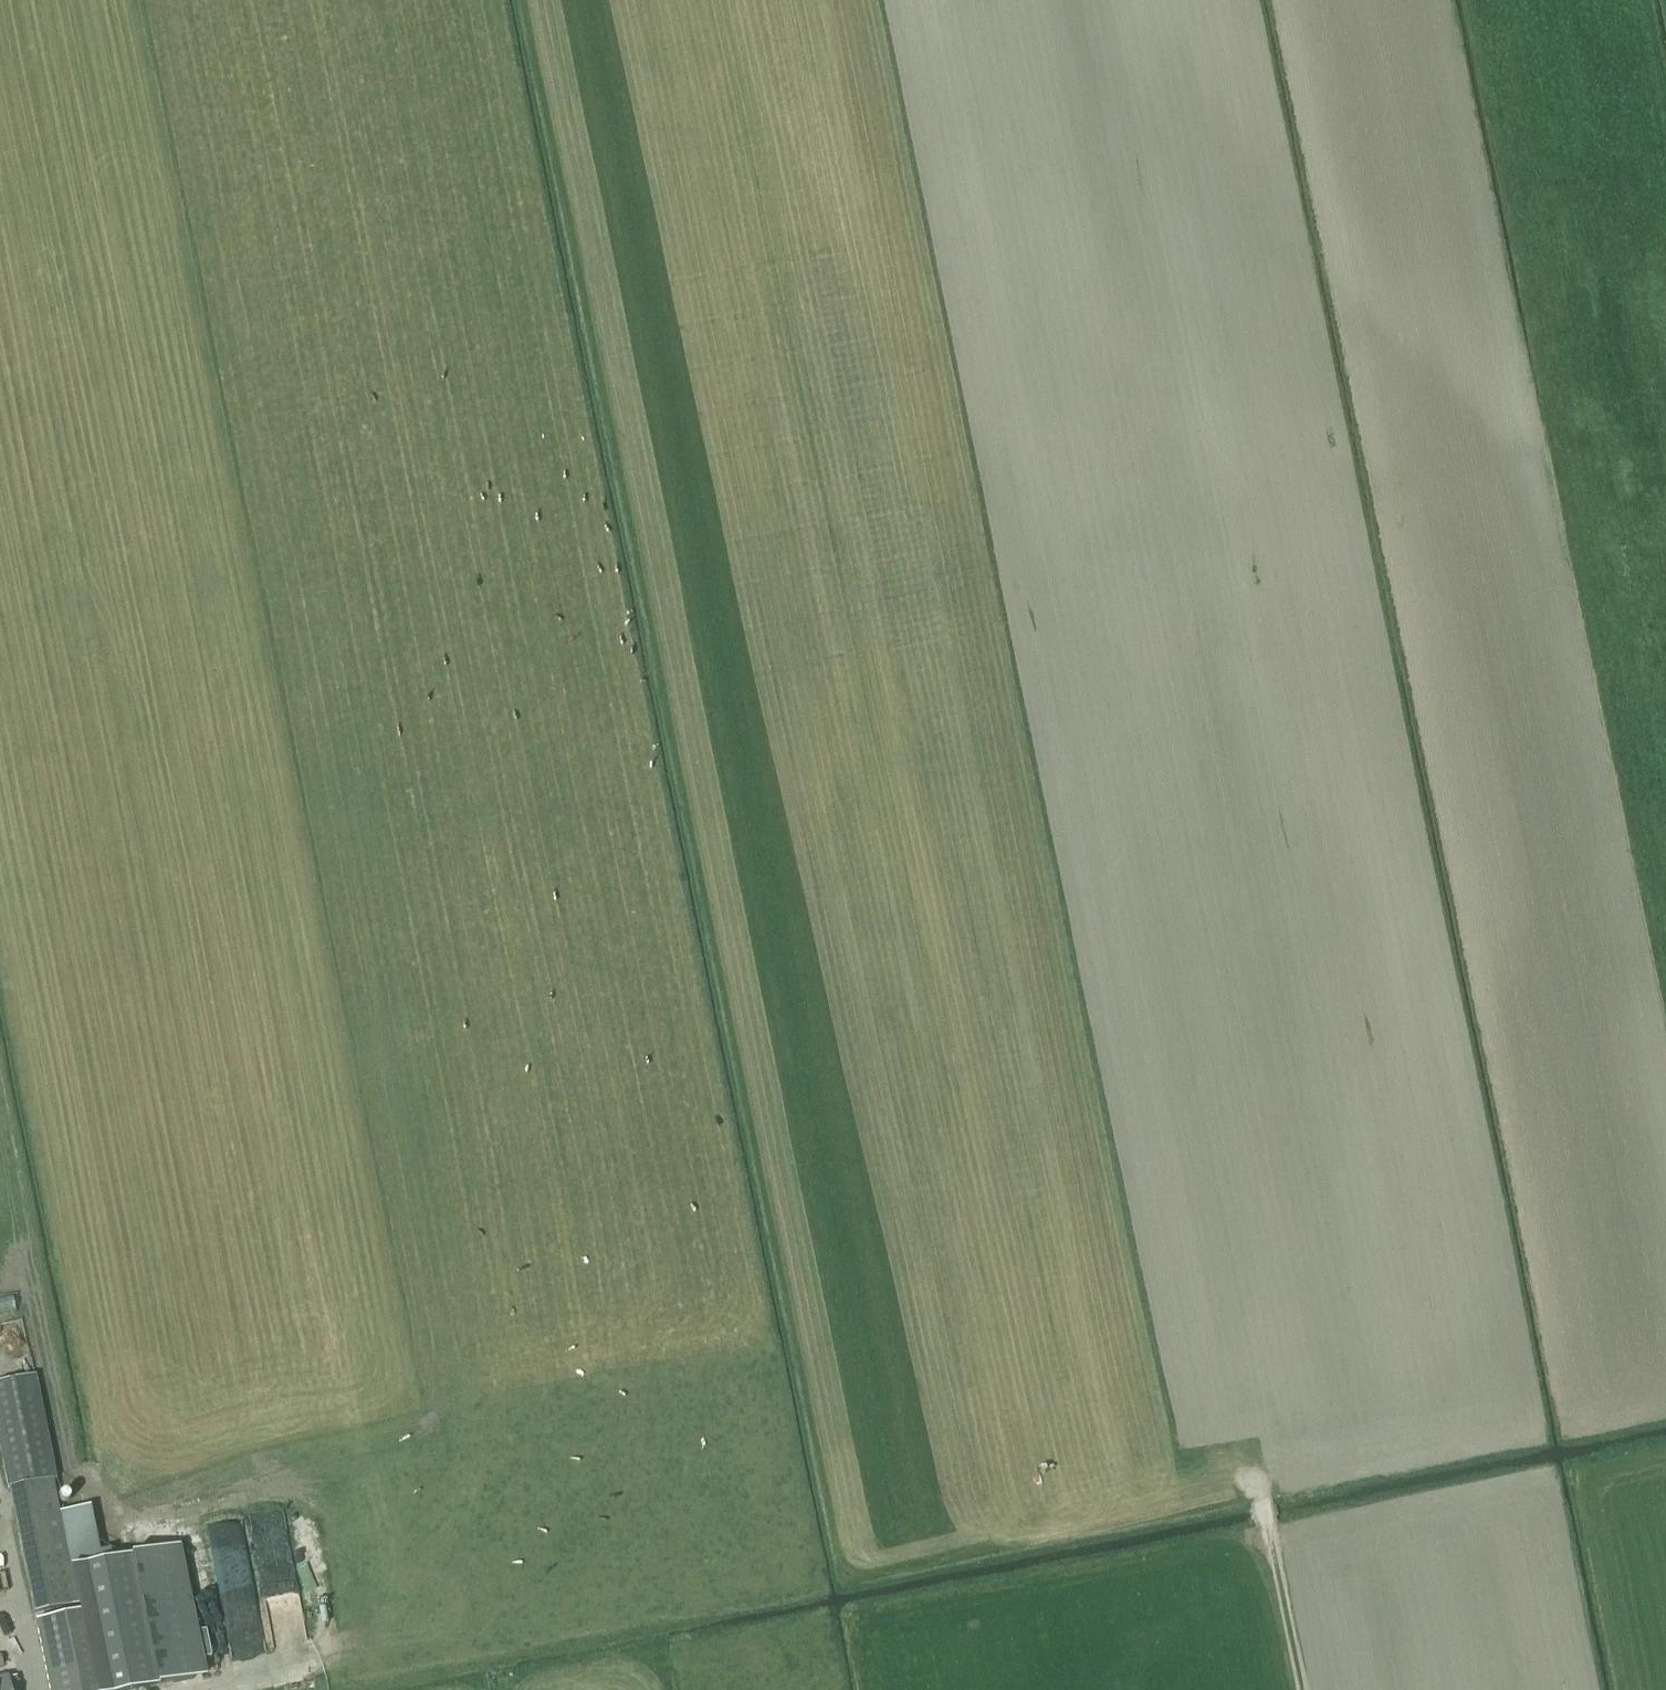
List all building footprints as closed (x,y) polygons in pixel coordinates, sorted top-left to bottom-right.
[(32,1390),(0,1396),(0,1451),(34,1615),(77,1606),(32,1390)] [(133,1556),(72,1569),(81,1613),(35,1622),(50,1689),(144,1689),(160,1687),(133,1556)] [(16,1677),(0,1680),(0,1689),(19,1689),(16,1677)]
